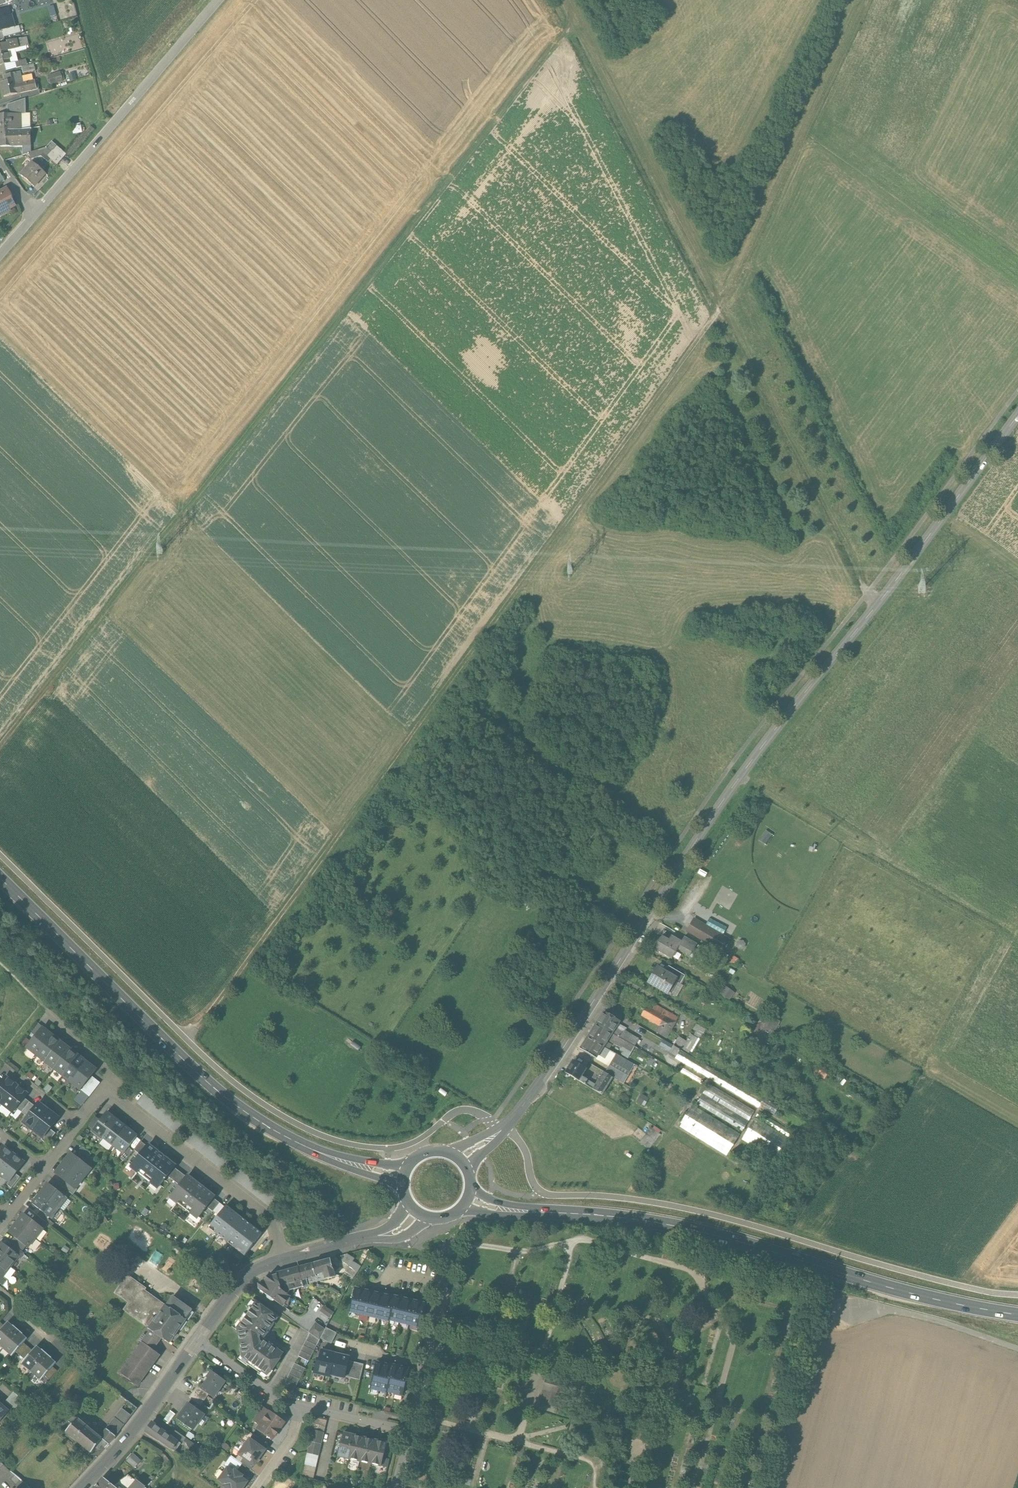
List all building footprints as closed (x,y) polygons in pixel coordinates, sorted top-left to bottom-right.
[(0,52),(0,66),(11,64),(8,51),(15,50),(13,41),(7,43),(7,44),(0,46),(0,47),(1,52),(0,52)] [(26,61),(15,64),(16,69),(27,66),(26,61)] [(53,84),(67,81),(65,72),(51,75),(53,84)] [(20,73),(7,76),(8,82),(14,81),(21,80),(20,73)] [(8,82),(1,83),(4,96),(17,94),(14,81),(8,82)] [(25,99),(7,105),(8,115),(21,115),(26,115),(25,99)] [(21,115),(8,115),(0,115),(0,131),(12,131),(21,131),(21,115)] [(21,131),(12,131),(12,145),(30,145),(29,129),(21,131)] [(0,131),(0,146),(12,146),(12,145),(12,131),(0,131)] [(65,154),(56,146),(47,157),(56,164),(65,154)] [(45,174),(32,163),(21,175),(34,187),(45,174)] [(0,214),(8,210),(7,208),(13,205),(4,190),(0,192),(0,214)] [(768,829),(761,840),(768,844),(775,834),(768,829)] [(728,941),(694,920),(687,931),(722,952),(728,941)] [(670,936),(668,940),(661,937),(659,940),(654,948),(659,952),(660,950),(666,953),(665,955),(671,958),(677,949),(690,956),(693,949),(681,942),(670,936)] [(697,944),(684,937),(681,942),(693,949),(697,944)] [(662,973),(678,983),(682,985),(687,978),(671,968),(662,973)] [(658,971),(649,986),(669,998),(678,983),(662,973),(658,971)] [(731,999),(737,992),(727,985),(722,992),(731,999)] [(757,1009),(763,998),(757,995),(751,1005),(757,1009)] [(678,1019),(656,1006),(654,1011),(672,1021),(676,1023),(678,1019)] [(654,1011),(647,1007),(641,1017),(659,1027),(656,1033),(667,1039),(671,1031),(668,1029),(672,1021),(654,1011)] [(620,1022),(604,1012),(596,1024),(612,1034),(615,1029),(620,1022)] [(775,1033),(756,1023),(747,1039),(766,1049),(775,1033)] [(38,1024),(31,1033),(36,1037),(42,1028),(43,1027),(38,1024)] [(612,1034),(596,1024),(588,1038),(604,1047),(612,1034)] [(36,1037),(27,1048),(36,1055),(51,1035),(42,1028),(36,1037)] [(623,1034),(615,1029),(612,1034),(618,1037),(623,1040),(626,1035),(623,1034)] [(51,1035),(36,1055),(45,1062),(60,1042),(51,1035)] [(623,1040),(618,1037),(614,1044),(620,1047),(622,1048),(626,1042),(623,1040)] [(604,1047),(588,1038),(580,1049),(596,1060),(602,1049),(604,1047)] [(686,1043),(679,1038),(674,1046),(681,1051),(686,1043)] [(60,1042),(45,1062),(54,1068),(69,1049),(60,1042)] [(617,1055),(604,1047),(602,1049),(603,1052),(615,1059),(616,1057),(617,1055)] [(69,1049),(54,1068),(63,1075),(78,1056),(69,1049)] [(706,1066),(680,1051),(675,1059),(701,1074),(706,1066)] [(78,1056),(63,1075),(72,1082),(87,1063),(78,1056)] [(620,1060),(614,1069),(621,1073),(628,1061),(621,1057),(620,1060)] [(586,1069),(573,1061),(565,1073),(579,1081),(581,1078),(586,1069)] [(87,1063),(72,1082),(81,1089),(96,1070),(87,1063)] [(614,1069),(609,1066),(605,1073),(613,1078),(617,1080),(621,1073),(614,1069)] [(605,1073),(603,1072),(600,1077),(610,1083),(613,1078),(605,1073)] [(838,1076),(836,1080),(846,1084),(848,1080),(838,1076)] [(2,1104),(16,1085),(5,1077),(0,1083),(0,1084),(0,1102),(2,1104)] [(610,1083),(600,1077),(594,1086),(593,1089),(602,1095),(610,1083)] [(591,1084),(581,1078),(579,1081),(589,1087),(591,1084)] [(711,1083),(698,1104),(744,1132),(757,1111),(711,1083)] [(16,1085),(2,1104),(12,1112),(16,1108),(24,1097),(27,1093),(16,1085)] [(640,1102),(648,1105),(651,1096),(643,1093),(640,1102)] [(24,1097),(16,1108),(22,1112),(29,1102),(24,1097)] [(29,1102),(22,1112),(27,1117),(35,1107),(29,1102)] [(27,1117),(23,1122),(33,1130),(48,1110),(38,1103),(35,1107),(27,1117)] [(692,1107),(679,1128),(729,1157),(741,1136),(692,1107)] [(48,1110),(33,1130),(43,1137),(50,1129),(58,1118),(48,1110)] [(117,1120),(106,1112),(100,1121),(93,1130),(103,1138),(117,1120)] [(759,1113),(743,1139),(783,1163),(799,1137),(759,1113)] [(95,1117),(88,1126),(93,1130),(100,1121),(95,1117)] [(117,1120),(103,1138),(113,1146),(127,1128),(117,1120)] [(641,1141),(650,1149),(664,1131),(655,1124),(641,1141)] [(127,1128),(113,1146),(123,1154),(129,1147),(137,1136),(127,1128)] [(50,1129),(43,1137),(41,1140),(47,1144),(55,1133),(50,1129)] [(141,1142),(134,1150),(139,1154),(145,1145),(141,1142)] [(160,1154),(148,1145),(133,1165),(139,1170),(137,1172),(151,1183),(153,1181),(159,1186),(175,1166),(163,1157),(159,1155),(160,1154)] [(13,1154),(3,1146),(0,1150),(0,1171),(13,1154)] [(91,1154),(82,1146),(78,1151),(88,1158),(91,1154)] [(123,1154),(120,1158),(125,1162),(133,1151),(129,1147),(123,1154)] [(78,1151),(74,1156),(88,1167),(92,1162),(88,1158),(78,1151)] [(0,1171),(0,1174),(9,1181),(15,1173),(24,1162),(13,1154),(0,1171)] [(74,1156),(71,1154),(63,1164),(83,1179),(90,1169),(88,1167),(74,1156)] [(83,1179),(63,1164),(56,1173),(65,1181),(75,1189),(75,1188),(83,1179)] [(175,1169),(169,1177),(173,1181),(180,1172),(175,1169)] [(180,1172),(173,1181),(178,1185),(185,1176),(180,1172)] [(9,1181),(6,1184),(11,1188),(20,1177),(15,1173),(9,1181)] [(199,1185),(188,1176),(172,1196),(178,1201),(177,1203),(191,1214),(192,1212),(199,1217),(214,1197),(203,1188),(202,1188),(199,1185)] [(75,1189),(65,1181),(61,1186),(69,1192),(73,1195),(77,1190),(75,1188),(75,1189)] [(55,1188),(48,1183),(40,1194),(58,1207),(66,1197),(55,1188)] [(61,1186),(58,1184),(55,1188),(66,1197),(69,1192),(61,1186)] [(58,1207),(40,1194),(32,1204),(40,1210),(50,1218),(58,1207)] [(215,1199),(208,1208),(213,1212),(219,1203),(215,1199)] [(262,1234),(226,1206),(209,1228),(221,1237),(245,1256),(262,1234)] [(50,1218),(40,1210),(36,1215),(46,1222),(50,1218)] [(32,1220),(24,1214),(17,1224),(35,1238),(43,1229),(32,1220)] [(46,1222),(36,1215),(32,1220),(43,1229),(44,1230),(48,1224),(46,1222)] [(35,1238),(17,1224),(9,1233),(14,1237),(26,1247),(28,1248),(35,1238)] [(26,1247),(14,1237),(10,1243),(22,1252),(26,1247)] [(1,1243),(0,1245),(0,1259),(10,1267),(18,1257),(7,1248),(1,1243)] [(10,1243),(7,1248),(18,1257),(20,1259),(24,1254),(22,1252),(10,1243)] [(0,1259),(0,1275),(2,1277),(3,1277),(10,1267),(0,1259)] [(330,1259),(312,1264),(315,1273),(319,1272),(320,1273),(324,1272),(326,1279),(334,1277),(330,1259)] [(348,1259),(346,1262),(361,1270),(363,1266),(348,1259)] [(312,1264),(298,1268),(302,1280),(316,1276),(315,1273),(312,1264)] [(348,1266),(341,1276),(349,1281),(356,1272),(348,1266)] [(298,1268),(276,1274),(277,1275),(281,1290),(291,1297),(296,1289),(304,1287),(302,1280),(298,1268)] [(127,1275),(118,1269),(114,1275),(112,1278),(121,1284),(126,1277),(127,1275)] [(277,1275),(266,1278),(262,1283),(258,1284),(258,1289),(266,1295),(267,1298),(271,1301),(274,1301),(283,1307),(291,1297),(281,1290),(277,1275)] [(158,1303),(143,1292),(144,1290),(126,1277),(121,1284),(115,1293),(121,1297),(123,1295),(132,1302),(125,1310),(147,1326),(153,1317),(156,1319),(166,1306),(167,1306),(160,1301),(158,1303)] [(337,1277),(332,1288),(340,1293),(345,1282),(337,1277)] [(365,1291),(355,1289),(353,1297),(352,1298),(353,1298),(350,1312),(360,1314),(365,1291)] [(375,1293),(365,1291),(360,1314),(369,1316),(375,1293)] [(385,1296),(375,1293),(369,1316),(379,1319),(385,1296)] [(391,1297),(385,1296),(379,1319),(386,1320),(386,1319),(389,1320),(395,1297),(392,1296),(391,1297)] [(180,1302),(173,1297),(167,1306),(166,1306),(156,1319),(153,1317),(147,1326),(150,1328),(149,1329),(151,1330),(162,1338),(169,1343),(185,1320),(192,1310),(185,1305),(188,1302),(183,1298),(180,1302)] [(404,1299),(395,1297),(389,1320),(399,1322),(404,1299)] [(414,1302),(404,1299),(399,1322),(409,1324),(414,1302)] [(414,1302),(409,1324),(419,1327),(422,1314),(423,1314),(423,1313),(422,1312),(424,1304),(414,1302)] [(256,1303),(254,1306),(252,1309),(249,1307),(239,1321),(242,1323),(240,1326),(239,1326),(238,1328),(242,1357),(245,1359),(248,1361),(246,1364),(260,1374),(262,1371),(265,1373),(268,1375),(271,1371),(280,1359),(279,1359),(283,1354),(277,1350),(277,1349),(264,1340),(264,1341),(263,1340),(261,1343),(260,1342),(259,1337),(260,1336),(263,1338),(263,1337),(263,1338),(273,1325),(272,1324),(277,1318),(272,1315),(272,1314),(261,1306),(260,1307),(256,1303)] [(333,1313),(324,1307),(320,1311),(331,1319),(333,1313)] [(2,1348),(18,1330),(13,1326),(12,1326),(8,1323),(8,1322),(4,1326),(0,1331),(0,1346),(2,1348)] [(325,1330),(315,1323),(308,1332),(310,1333),(320,1340),(321,1339),(325,1330)] [(337,1333),(326,1328),(325,1330),(321,1339),(331,1344),(337,1333)] [(18,1330),(2,1348),(11,1356),(11,1357),(16,1352),(24,1343),(27,1339),(27,1338),(26,1338),(22,1335),(23,1334),(18,1330)] [(151,1330),(142,1342),(153,1350),(162,1338),(151,1330)] [(310,1333),(298,1356),(309,1362),(320,1340),(310,1333)] [(142,1342),(135,1352),(120,1373),(138,1385),(160,1355),(153,1350),(142,1342)] [(24,1343),(16,1352),(20,1356),(28,1347),(24,1343)] [(25,1360),(21,1364),(22,1364),(31,1372),(47,1354),(42,1350),(41,1350),(37,1347),(37,1346),(33,1351),(25,1360)] [(28,1347),(20,1356),(25,1360),(33,1351),(28,1347)] [(335,1354),(321,1350),(319,1360),(317,1359),(314,1373),(329,1377),(330,1375),(335,1354)] [(47,1354),(31,1372),(40,1380),(40,1381),(45,1376),(53,1367),(56,1363),(56,1362),(55,1363),(51,1359),(52,1358),(47,1354)] [(349,1357),(335,1354),(330,1375),(344,1378),(345,1377),(348,1361),(349,1357)] [(364,1365),(348,1361),(345,1377),(360,1380),(364,1365)] [(377,1363),(370,1389),(379,1391),(385,1365),(377,1363)] [(295,1364),(281,1390),(292,1395),(305,1369),(295,1364)] [(385,1365),(379,1391),(386,1393),(393,1365),(392,1365),(392,1366),(385,1365)] [(393,1365),(386,1393),(387,1393),(387,1392),(394,1393),(400,1367),(393,1365)] [(53,1367),(45,1376),(49,1380),(57,1371),(53,1367)] [(400,1367),(394,1393),(402,1395),(409,1369),(400,1367)] [(223,1380),(212,1372),(207,1378),(209,1379),(201,1389),(209,1394),(213,1398),(221,1387),(219,1386),(223,1380)] [(201,1389),(197,1386),(193,1392),(205,1400),(209,1394),(201,1389)] [(205,1400),(193,1392),(189,1398),(201,1406),(205,1400)] [(128,1401),(100,1437),(102,1439),(109,1445),(137,1408),(128,1401)] [(188,1403),(177,1418),(192,1429),(196,1423),(195,1422),(201,1412),(188,1403)] [(261,1411),(254,1421),(260,1426),(267,1416),(261,1411)] [(260,1426),(258,1429),(273,1439),(284,1423),(270,1412),(267,1416),(260,1426)] [(100,1437),(77,1418),(65,1432),(91,1453),(95,1448),(102,1439),(100,1437)] [(327,1421),(315,1418),(314,1424),(325,1427),(327,1421)] [(169,1437),(152,1423),(145,1433),(164,1445),(165,1444),(169,1437)] [(325,1427),(314,1424),(312,1430),(324,1433),(325,1427)] [(186,1438),(173,1429),(169,1434),(182,1443),(186,1438)] [(312,1430),(310,1442),(321,1444),(324,1433),(312,1430)] [(343,1433),(338,1456),(349,1459),(354,1436),(343,1433)] [(268,1446),(253,1435),(250,1440),(264,1450),(265,1450),(268,1446)] [(365,1438),(354,1436),(349,1459),(359,1461),(365,1438)] [(174,1441),(169,1437),(165,1444),(170,1447),(172,1444),(174,1441)] [(375,1441),(365,1438),(359,1461),(370,1464),(375,1441)] [(109,1445),(102,1439),(95,1448),(98,1450),(102,1445),(105,1448),(109,1445)] [(250,1440),(239,1454),(244,1458),(254,1465),(264,1450),(250,1440)] [(386,1443),(375,1441),(370,1464),(381,1466),(386,1443)] [(321,1444),(310,1442),(307,1453),(318,1456),(321,1444)] [(134,1468),(142,1460),(135,1453),(127,1460),(134,1468)] [(318,1456),(307,1454),(305,1465),(316,1467),(318,1456)] [(241,1463),(231,1456),(224,1466),(227,1468),(233,1472),(235,1471),(237,1472),(242,1464),(241,1463)] [(254,1465),(244,1458),(241,1463),(242,1464),(251,1470),(254,1465)] [(316,1468),(304,1465),(303,1471),(315,1474),(316,1468)] [(235,1471),(233,1472),(227,1468),(219,1480),(225,1485),(224,1487),(226,1487),(243,1487),(247,1482),(241,1478),(242,1476),(237,1472),(235,1471)] [(315,1474),(303,1471),(302,1477),(313,1479),(315,1474)] [(127,1474),(112,1485),(116,1487),(142,1487),(127,1474)] [(103,1478),(94,1487),(116,1487),(112,1485),(103,1478)]
